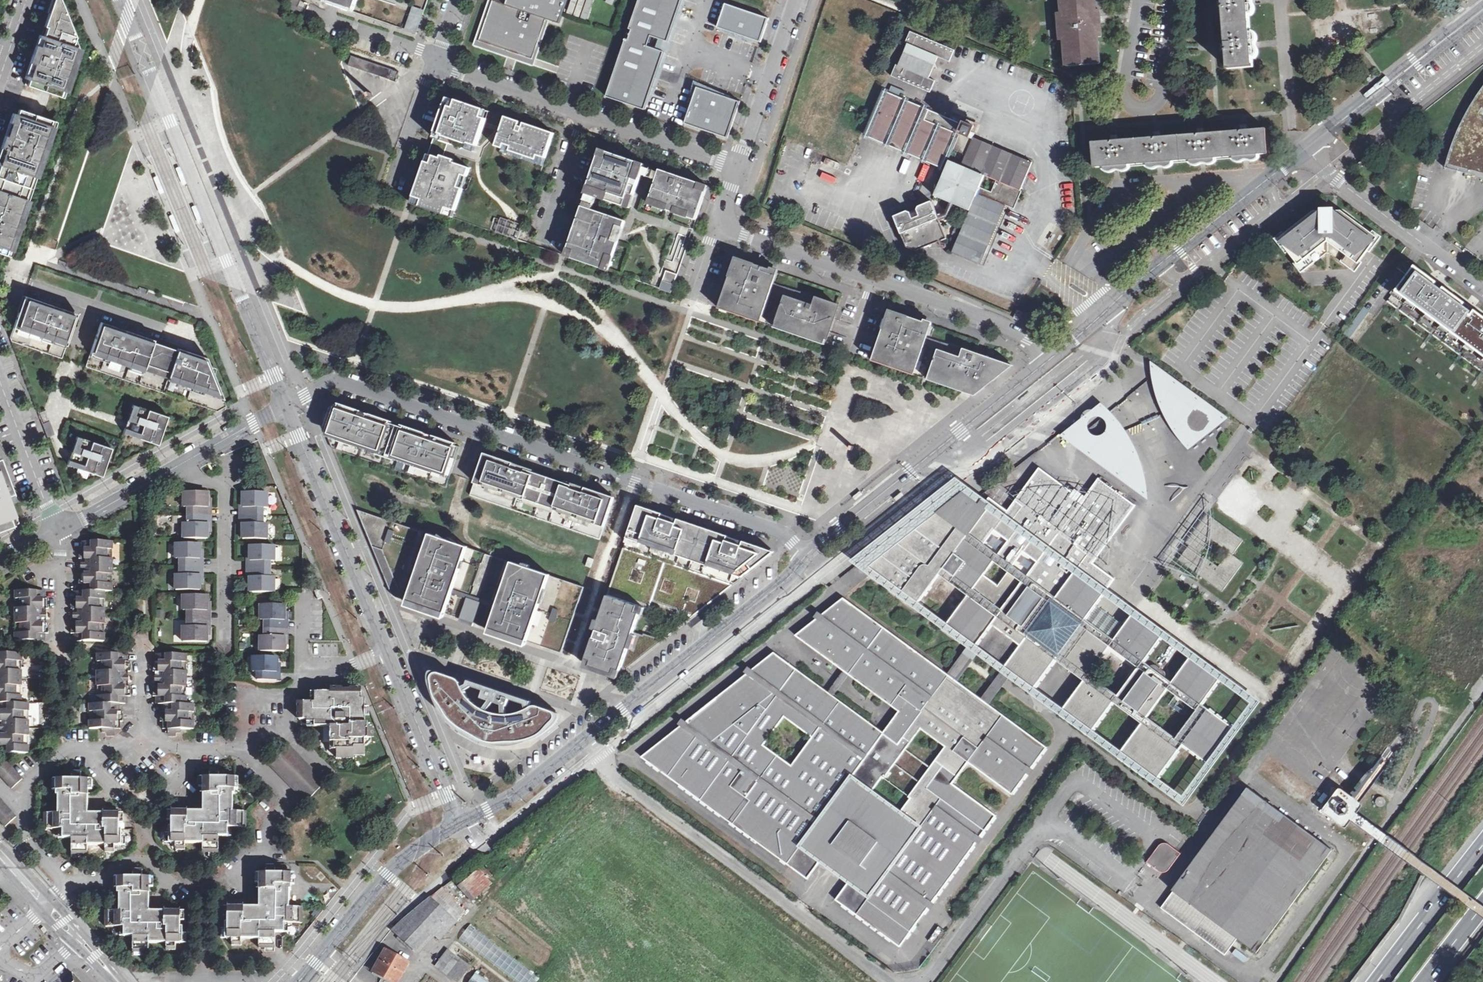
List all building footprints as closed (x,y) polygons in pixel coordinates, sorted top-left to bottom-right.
[(60,0),(53,0),(24,84),(65,98),(81,50),(60,0)] [(358,0),(319,0),(354,12),(358,0)] [(475,44),(534,63),(548,18),(561,22),(568,0),(489,0),(475,44)] [(629,29),(632,30),(628,40),(626,39),(606,97),(645,110),(683,0),(639,0),(629,29)] [(1067,66),(1104,64),(1100,0),(1063,0),(1067,66)] [(1228,70),(1261,68),(1255,0),(1223,0),(1228,70)] [(1464,2),(1457,9),(1459,12),(1467,5),(1464,2)] [(717,28),(761,43),(769,18),(725,4),(717,28)] [(424,10),(412,6),(405,28),(417,32),(419,25),(420,22),(421,18),(424,10)] [(891,78),(930,92),(935,80),(929,78),(937,57),(949,62),(954,48),(908,32),(891,78)] [(391,80),(394,71),(352,56),(349,65),(391,80)] [(399,72),(394,71),(391,80),(395,82),(399,72)] [(740,102),(697,87),(685,124),(728,138),(740,102)] [(976,127),(884,88),(865,132),(943,167),(932,193),(966,209),(949,251),(979,263),(1006,198),(1014,201),(1030,159),(973,134),(976,127)] [(1477,96),(1459,129),(1446,167),(1482,177),(1482,89),(1477,96)] [(441,132),(482,146),(491,118),(484,115),(487,108),(469,102),(452,97),(441,132)] [(17,108),(0,156),(0,253),(10,256),(56,122),(17,108)] [(539,153),(548,156),(556,134),(524,123),(509,117),(498,146),(506,149),(508,144),(515,146),(513,150),(538,158),(539,153)] [(1272,128),(1098,141),(1100,167),(1274,154),(1272,128)] [(629,156),(604,148),(589,191),(627,204),(632,191),(639,193),(649,163),(629,156)] [(421,176),(411,203),(453,218),(471,166),(430,152),(421,176)] [(187,180),(180,164),(176,166),(183,182),(187,180)] [(651,203),(699,219),(711,183),(682,173),(663,167),(651,203)] [(153,175),(160,192),(164,190),(158,173),(153,175)] [(944,238),(928,200),(893,213),(904,245),(913,249),(944,238)] [(628,217),(583,203),(574,231),(566,256),(611,270),(628,217)] [(197,205),(191,207),(197,222),(203,219),(197,205)] [(1313,211),(1278,238),(1303,271),(1328,252),(1353,270),(1377,237),(1341,210),(1313,211)] [(180,229),(173,214),(170,215),(177,230),(180,229)] [(497,234),(518,235),(518,222),(505,221),(505,225),(497,224),(497,234)] [(720,306),(763,320),(780,268),(737,254),(720,306)] [(1415,265),(1386,302),(1482,373),(1482,316),(1415,265)] [(679,275),(666,270),(660,287),(672,291),(679,275)] [(775,327),(831,345),(845,302),(820,294),(817,302),(786,292),(775,327)] [(76,316),(22,298),(8,340),(62,358),(76,316)] [(920,372),(937,323),(893,308),(877,357),(920,372)] [(100,324),(86,366),(217,411),(226,405),(207,361),(100,324)] [(980,396),(1017,364),(966,346),(963,356),(942,349),(932,380),(962,391),(980,396)] [(1160,401),(1163,409),(1168,419),(1175,430),(1191,448),(1230,418),(1154,362),(1155,371),(1155,380),(1156,388),(1160,401)] [(1140,453),(1132,437),(1123,424),(1111,411),(1103,402),(1061,435),(1149,500),(1148,487),(1147,477),(1144,465),(1140,453)] [(133,405),(130,413),(136,416),(139,407),(133,405)] [(333,449),(447,487),(452,472),(460,447),(337,405),(319,415),(333,449)] [(127,420),(133,422),(128,434),(158,445),(168,417),(139,407),(136,416),(130,413),(127,420)] [(46,410),(40,413),(44,424),(50,421),(46,410)] [(127,420),(123,433),(128,434),(133,422),(127,420)] [(44,424),(42,424),(47,436),(54,434),(50,421),(44,424)] [(83,439),(77,436),(73,445),(80,447),(83,439)] [(71,452),(77,453),(72,466),(102,476),(112,448),(83,439),(80,447),(73,445),(71,452)] [(77,453),(71,452),(67,464),(72,466),(77,453)] [(614,499),(484,455),(476,479),(470,495),(600,540),(614,499)] [(0,459),(0,531),(19,524),(9,496),(14,494),(0,459)] [(1089,619),(1120,576),(1107,567),(1099,561),(1137,504),(1099,478),(1082,496),(1041,469),(1006,510),(990,499),(976,489),(967,482),(933,510),(860,564),(916,607),(941,569),(956,581),(976,595),(951,631),(969,644),(978,651),(1003,669),(1008,673),(1011,675),(1035,693),(1058,662),(1071,671),(1083,679),(1059,711),(1092,735),(1115,703),(1130,715),(1143,724),(1121,755),(1161,784),(1182,755),(1186,750),(1212,769),(1239,732),(1210,710),(1203,704),(1227,674),(1195,650),(1170,685),(1157,675),(1142,665),(1167,631),(1136,608),(1115,638),(1100,627),(1089,619)] [(861,491),(853,498),(855,501),(863,494),(861,491)] [(208,492),(184,492),(184,508),(188,508),(188,524),(183,524),(183,540),(208,540),(208,492)] [(894,500),(897,503),(904,496),(902,493),(894,500)] [(267,494),(242,494),(242,540),(267,540),(267,524),(262,524),(262,508),(266,509),(267,494)] [(638,507),(624,547),(736,583),(773,554),(768,552),(638,507)] [(430,535),(358,510),(392,595),(406,600),(446,613),(489,629),(529,641),(562,654),(584,587),(551,576),(513,563),(469,548),(430,535)] [(1179,560),(1222,592),(1245,562),(1233,554),(1243,540),(1208,514),(1193,533),(1186,544),(1190,547),(1179,560)] [(112,541),(84,542),(84,548),(79,549),(79,558),(81,558),(92,559),(92,573),(81,573),(79,573),(79,583),(84,584),(83,591),(104,592),(112,592),(112,541)] [(199,543),(176,543),(176,559),(181,559),(181,575),(175,575),(175,590),(200,590),(199,543)] [(274,547),(249,546),(249,592),(273,592),(273,577),(268,577),(269,562),(273,562),(274,547)] [(92,559),(81,558),(81,573),(92,573),(92,559)] [(43,591),(15,590),(15,641),(43,641),(43,633),(48,633),(48,623),(45,623),(35,623),(36,609),(45,609),(48,609),(48,598),(43,598),(43,591)] [(75,641),(104,641),(104,592),(83,591),(77,591),(76,598),(71,598),(71,609),(74,609),(83,609),(83,624),(73,624),(71,624),(71,633),(75,634),(75,641)] [(609,592),(585,662),(620,673),(643,604),(609,592)] [(208,596),(183,595),(183,610),(188,611),(188,626),(183,626),(183,642),(207,642),(208,596)] [(683,723),(641,756),(808,878),(820,861),(834,872),(849,883),(837,899),(901,946),(932,903),(979,839),(997,815),(954,783),(970,762),(1015,795),(1032,771),(1050,747),(990,703),(986,700),(982,697),(959,680),(949,673),(844,598),(822,615),(796,636),(848,676),(897,712),(884,730),(832,694),(774,653),(750,671),(683,723)] [(284,606),(260,605),(260,620),(265,621),(265,637),(260,637),(260,652),(284,653),(284,606)] [(45,623),(45,609),(36,609),(35,623),(45,623)] [(83,609),(74,609),(73,624),(83,624),(83,609)] [(969,665),(978,651),(969,644),(959,659),(949,673),(959,680),(969,665)] [(20,704),(21,653),(0,653),(0,704),(20,704)] [(125,654),(97,654),(97,703),(117,703),(125,704),(125,697),(130,696),(130,686),(126,686),(117,686),(118,672),(127,672),(130,672),(130,661),(125,661),(125,654)] [(185,655),(159,655),(158,662),(154,662),(153,671),(156,672),(165,672),(164,687),(156,687),(154,687),(153,697),(158,697),(158,705),(165,705),(186,705),(185,655)] [(276,657),(252,658),(252,673),(256,673),(256,680),(276,681),(276,657)] [(986,700),(990,703),(1002,687),(1011,675),(1008,673),(1003,669),(994,682),(982,697),(986,700)] [(437,671),(432,673),(430,680),(433,688),(437,700),(445,711),(457,728),(476,737),(491,744),(513,744),(533,741),(546,734),(561,721),(561,716),(559,712),(539,704),(534,705),(535,702),(474,679),(469,679),(468,683),(463,682),(457,678),(446,672),(441,670),(437,671)] [(126,686),(127,672),(118,672),(117,686),(126,686)] [(165,672),(156,672),(156,687),(164,687),(165,672)] [(330,690),(330,692),(314,693),(314,702),(299,702),(299,720),(306,721),(306,723),(314,723),(314,727),(330,727),(330,743),(334,743),(334,750),(336,751),(336,758),(354,758),(354,756),(364,755),(365,740),(371,740),(371,730),(367,730),(367,724),(365,723),(364,699),(361,699),(361,690),(330,690)] [(0,704),(0,721),(7,721),(6,736),(0,736),(0,752),(27,753),(28,703),(20,704),(0,704)] [(117,711),(117,703),(97,703),(90,703),(88,729),(102,729),(105,729),(105,732),(107,734),(109,735),(112,735),(113,733),(114,729),(114,721),(120,721),(122,721),(123,711),(117,711)] [(193,705),(186,705),(165,705),(165,712),(161,712),(161,722),(163,722),(167,722),(167,730),(167,733),(169,736),(171,736),(173,736),(176,733),(176,730),(180,730),(193,729),(193,705)] [(325,782),(288,746),(270,765),(306,801),(325,782)] [(3,759),(0,762),(0,778),(10,789),(21,779),(3,759)] [(208,778),(202,778),(202,811),(170,811),(170,827),(167,827),(167,843),(174,843),(174,850),(183,850),(184,843),(202,844),(201,852),(218,853),(218,837),(227,837),(227,828),(245,829),(244,812),(232,812),(232,795),(234,794),(234,778),(218,778),(218,771),(208,771),(208,778)] [(80,773),(71,774),(71,779),(55,779),(55,796),(57,796),(56,814),(44,813),(44,829),(62,829),(62,838),(71,838),(71,854),(87,854),(87,846),(104,846),(104,852),(114,853),(114,846),(120,845),(120,829),(119,829),(119,823),(119,814),(87,813),(87,780),(80,780),(80,773)] [(1247,791),(1161,909),(1223,954),(1225,955),(1238,939),(1256,953),(1330,851),(1247,791)] [(1384,799),(1381,798),(1378,799),(1376,801),(1377,805),(1380,806),(1383,806),(1385,803),(1384,799)] [(0,800),(0,822),(5,827),(15,818),(0,800)] [(1172,869),(1181,854),(1171,845),(1165,844),(1159,848),(1147,864),(1160,872),(1167,874),(1172,869)] [(265,874),(259,874),(258,908),(226,908),(226,923),(224,923),(223,939),(231,939),(230,946),(240,947),(240,940),(258,940),(258,948),(274,949),(274,933),(283,933),(283,924),(302,925),(301,908),(289,908),(289,891),(290,891),(290,875),(275,874),(275,867),(265,868),(265,874)] [(494,882),(480,867),(463,881),(477,896),(494,882)] [(132,877),(116,878),(116,893),(118,894),(118,912),(105,912),(105,927),(123,928),(123,936),(131,936),(132,952),(148,952),(148,944),(165,944),(166,951),(174,950),(175,944),(181,944),(181,928),(179,928),(179,913),(149,912),(149,878),(141,878),(141,871),(132,871),(132,877)] [(463,913),(439,890),(415,909),(392,931),(411,950),(428,932),(433,937),(438,940),(463,913)] [(554,957),(490,908),(478,925),(542,974),(554,957)] [(471,922),(459,937),(518,981),(536,981),(541,975),(471,922)] [(428,932),(411,950),(416,956),(433,937),(428,932)] [(456,960),(439,945),(431,955),(448,969),(456,960)] [(1245,962),(1249,957),(1236,948),(1232,953),(1245,962)] [(383,953),(372,974),(387,981),(395,981),(405,964),(383,953)]
